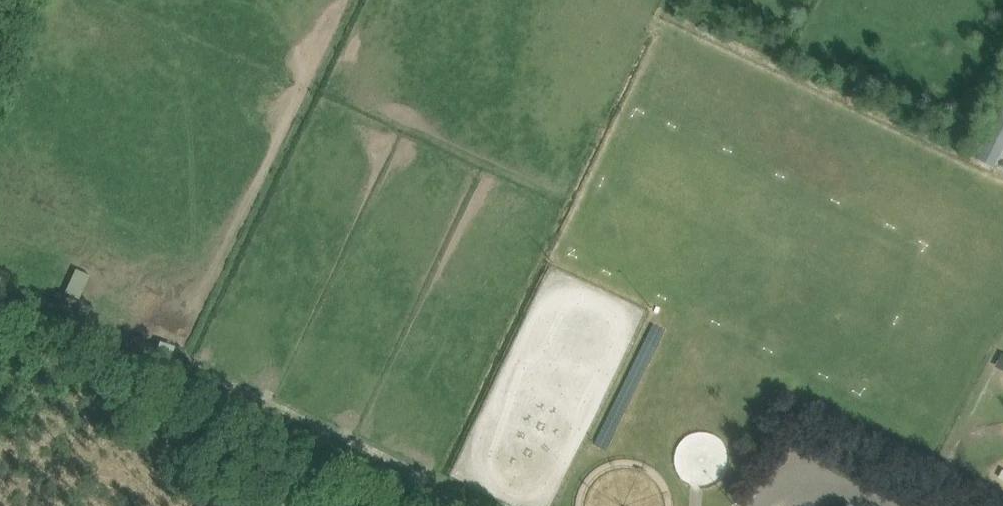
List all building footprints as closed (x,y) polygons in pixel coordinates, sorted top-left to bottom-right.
[(997,121),(998,121),(979,156),(995,164),(1002,149),(1002,109),(997,121)]
